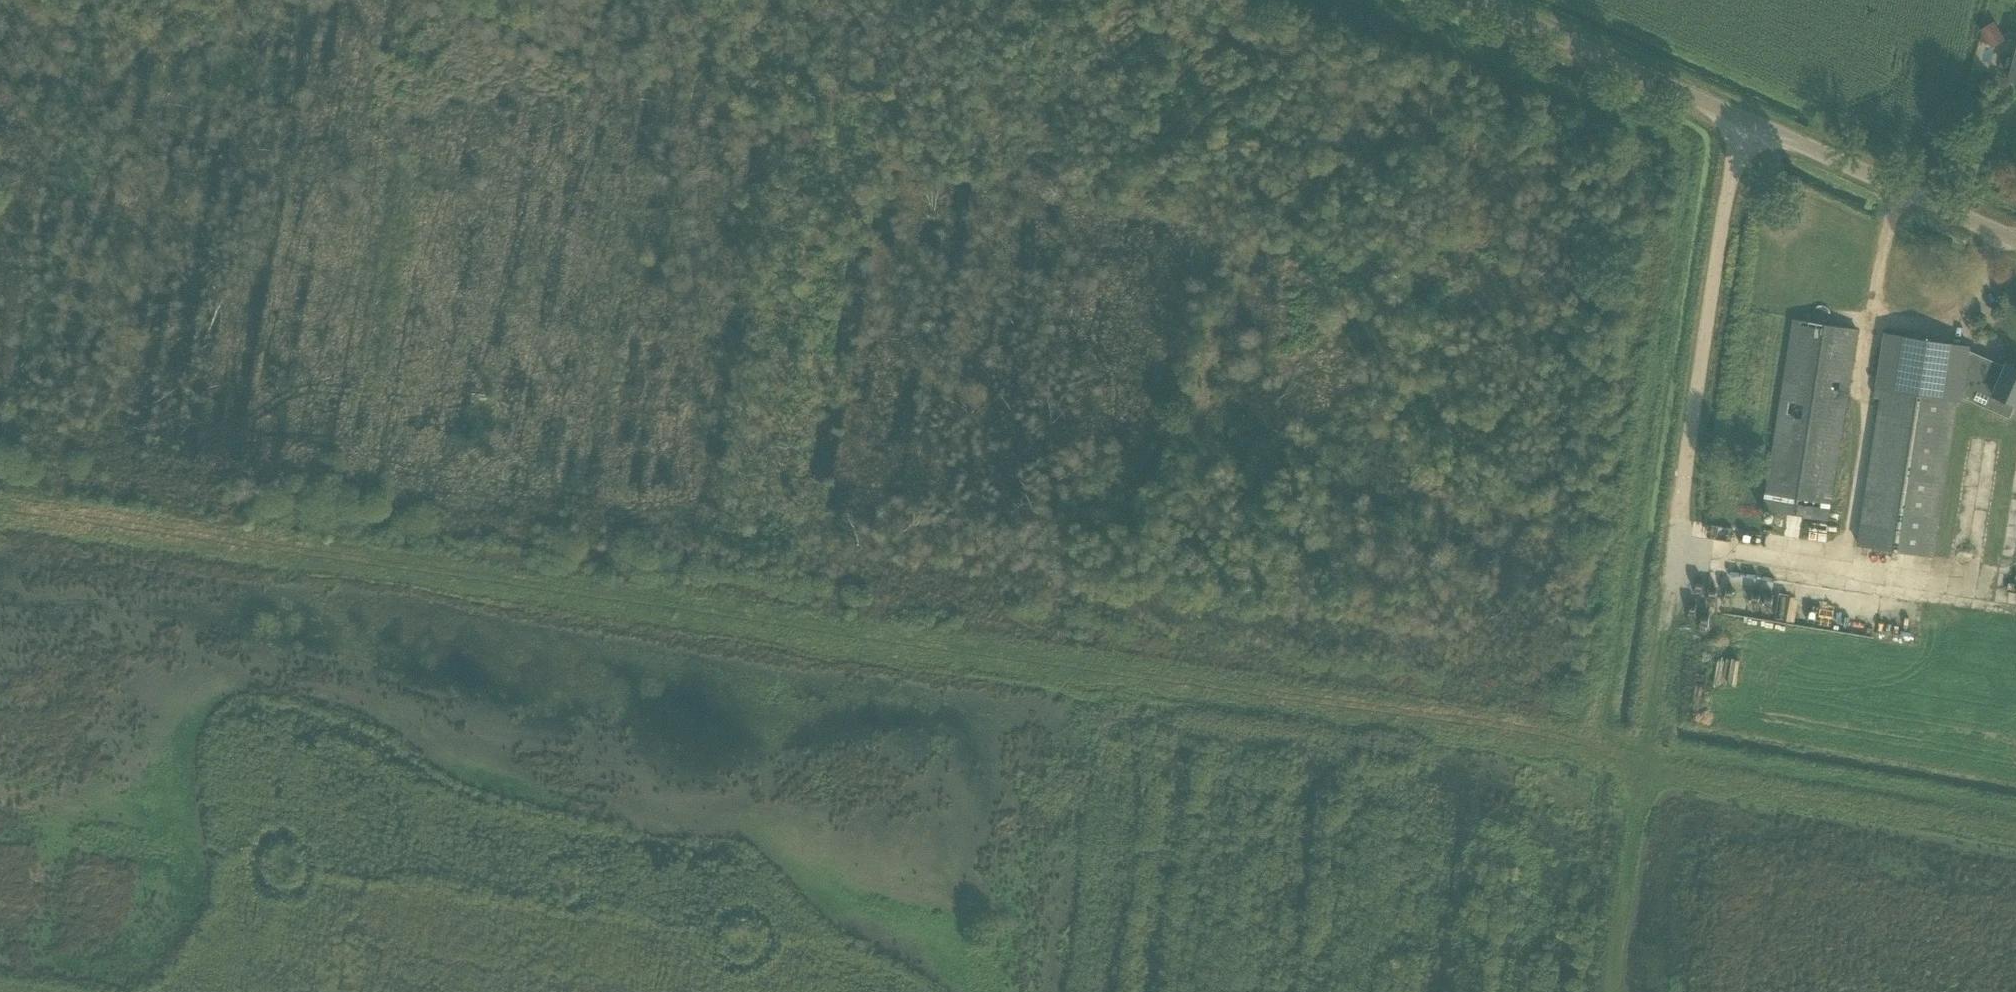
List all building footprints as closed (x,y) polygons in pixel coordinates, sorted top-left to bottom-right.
[(1981,36),(1980,42),(1988,43),(2003,35),(1995,22),(1983,29),(1980,30),(1982,32),(1982,34),(1981,36)] [(1857,329),(1794,319),(1765,511),(1828,521),(1857,329)] [(1948,362),(1951,344),(1885,333),(1876,388),(1875,397),(1879,398),(1857,545),(1935,557),(1958,401),(1962,402),(1967,370),(1967,365),(1948,362)] [(2007,363),(2006,366),(1969,350),(1970,347),(1951,344),(1948,362),(1967,365),(1967,370),(1998,383),(1986,408),(2010,418),(2015,404),(2015,405),(2015,367),(2007,363)]
